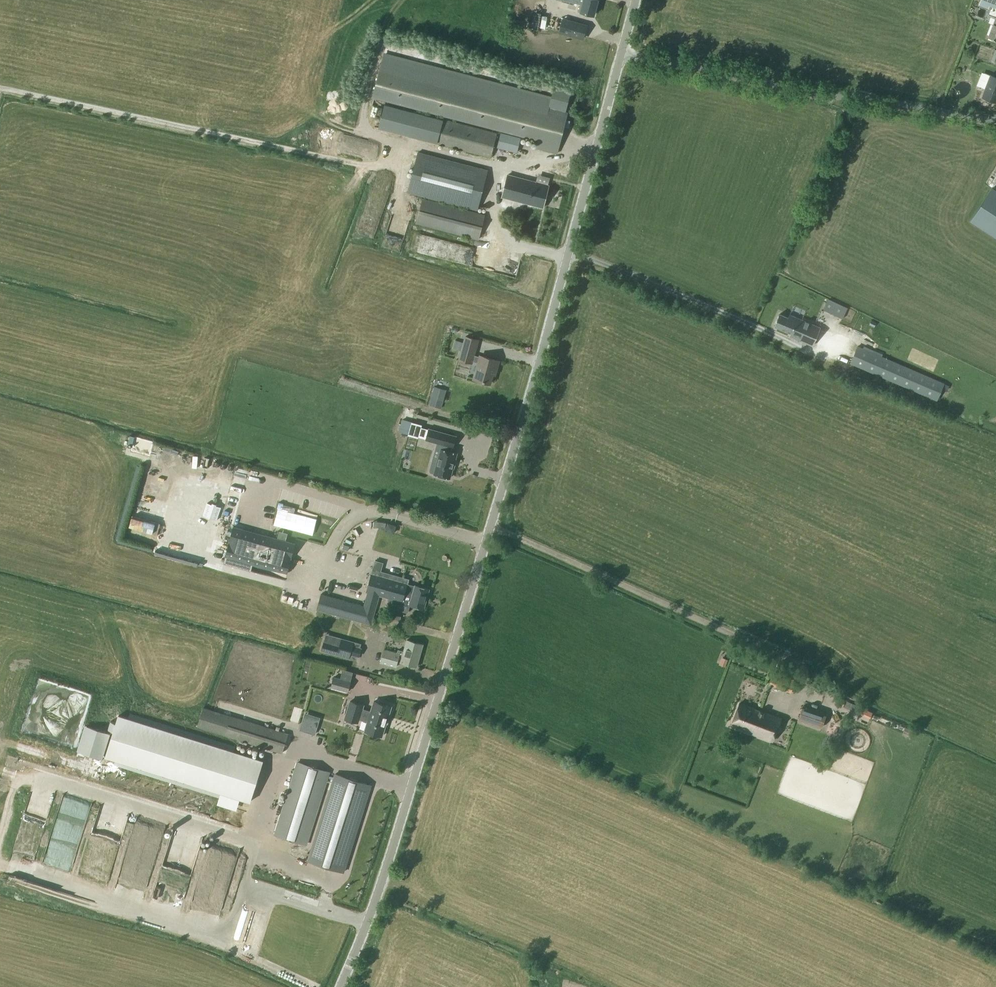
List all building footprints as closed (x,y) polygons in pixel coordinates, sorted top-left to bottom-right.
[(581,5),(579,11),(580,12),(594,15),(596,7),(598,0),(564,0),(581,5)] [(980,2),(995,8),(995,0),(981,0),(980,2)] [(988,38),(995,41),(995,16),(991,29),(988,38)] [(563,20),(560,32),(583,39),(586,26),(563,20)] [(988,61),(995,62),(995,58),(995,50),(991,48),(988,61)] [(380,69),(373,97),(539,140),(537,148),(557,153),(566,118),(568,112),(566,112),(571,90),(554,85),(554,88),(551,97),(384,53),(380,69)] [(985,97),(995,102),(995,78),(993,77),(985,97)] [(497,133),(444,119),(437,145),(491,158),(497,133)] [(501,133),(498,148),(516,152),(520,138),(501,133)] [(478,210),(488,170),(418,152),(408,193),(478,210)] [(508,174),(502,196),(543,208),(549,186),(508,174)] [(969,220),(995,238),(995,190),(991,187),(969,220)] [(416,224),(479,240),(486,215),(423,198),(416,224)] [(848,308),(829,299),(824,310),(843,319),(848,308)] [(314,317),(293,313),(291,325),(311,329),(314,317)] [(790,337),(809,345),(813,347),(821,328),(791,314),(790,317),(780,313),(775,327),(791,334),(790,337)] [(480,339),(465,336),(459,360),(473,364),(473,362),(477,363),(472,379),(490,383),(494,369),(497,370),(499,361),(479,355),(479,356),(475,355),(480,339)] [(945,383),(877,354),(858,346),(850,364),(937,402),(945,383)] [(434,386),(429,405),(441,409),(446,390),(434,386)] [(412,422),(402,420),(399,432),(408,435),(412,422)] [(412,422),(408,435),(418,438),(422,425),(412,422)] [(456,436),(429,429),(426,440),(438,443),(451,447),(453,447),(456,436)] [(432,463),(430,471),(431,472),(435,473),(435,474),(439,475),(440,477),(446,479),(448,478),(450,478),(457,453),(450,452),(451,447),(438,443),(436,449),(441,450),(437,464),(433,463),(432,463)] [(393,533),(396,524),(386,521),(383,530),(393,533)] [(291,559),(291,557),(291,558),(295,544),(233,527),(230,541),(230,543),(229,542),(223,564),(251,571),(253,564),(287,573),(291,559)] [(408,584),(372,574),(366,592),(368,592),(364,606),(321,594),(317,609),(372,624),(379,596),(402,601),(400,606),(409,608),(410,606),(409,605),(424,609),(429,590),(415,586),(408,585),(408,584)] [(360,648),(361,643),(326,634),(321,651),(356,661),(358,657),(359,657),(362,648),(360,648)] [(402,654),(384,649),(380,662),(397,667),(398,661),(416,667),(423,644),(407,640),(402,654)] [(728,659),(722,657),(719,664),(725,666),(728,659)] [(334,677),(331,687),(348,692),(351,682),(334,677)] [(845,700),(837,697),(835,704),(843,707),(845,700)] [(345,718),(359,722),(360,718),(368,721),(365,731),(383,736),(392,707),(375,701),(371,712),(363,709),(364,705),(351,701),(345,718)] [(773,742),(782,718),(739,702),(731,726),(773,742)] [(827,713),(803,705),(798,720),(823,728),(827,713)] [(870,719),(873,713),(856,705),(853,711),(870,719)] [(203,706),(197,725),(225,734),(231,715),(203,706)] [(231,715),(225,734),(282,752),(288,733),(231,715)] [(251,803),(264,761),(121,717),(108,758),(251,803)] [(301,729),(315,733),(318,722),(303,718),(300,728),(301,729)] [(909,736),(911,730),(905,728),(903,733),(909,736)] [(298,762),(275,835),(307,845),(330,772),(298,762)] [(344,872),(371,785),(336,774),(309,861),(344,872)]
